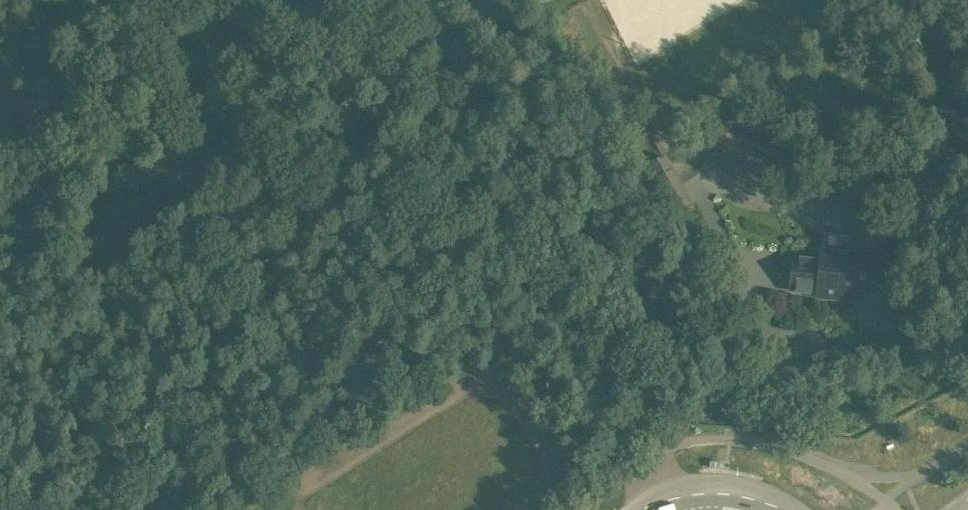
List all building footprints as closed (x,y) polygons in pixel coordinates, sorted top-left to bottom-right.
[(673,210),(688,202),(671,170),(656,178),(673,210)] [(816,291),(816,293),(861,298),(862,289),(879,291),(882,262),(886,263),(888,241),(852,237),(850,256),(820,253),(819,262),(792,259),(789,288),(816,291)]
